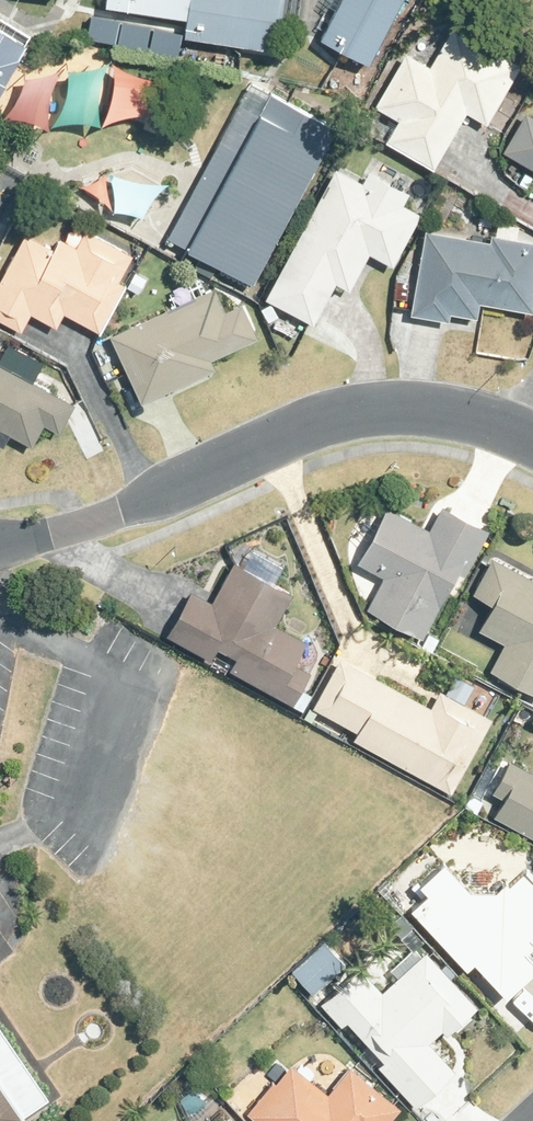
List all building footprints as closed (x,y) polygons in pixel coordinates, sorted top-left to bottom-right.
[(190,18),(189,30),(282,45),(289,0),(110,0),(110,5),(190,18)] [(326,37),(373,63),(406,0),(345,0),(326,37)] [(377,106),(402,120),(388,143),(435,171),(470,111),(491,123),(525,65),(456,25),(432,67),(408,53),(377,106)] [(31,47),(0,28),(0,99),(31,47)] [(339,108),(306,92),(298,109),(331,125),(339,108)] [(244,102),(170,236),(256,283),(329,148),(244,102)] [(505,150),(532,166),(532,116),(527,112),(505,150)] [(404,204),(411,192),(374,172),(368,183),(340,167),(269,299),(317,325),(339,282),(352,289),(371,252),(395,266),(423,214),(404,204)] [(0,285),(0,319),(24,332),(33,313),(59,327),(67,313),(102,332),(129,284),(122,281),(136,254),(88,228),(79,246),(62,237),(56,248),(28,233),(0,285)] [(496,236),(495,242),(428,231),(414,315),(451,321),(452,312),(480,317),(482,303),(532,312),(532,243),(496,236)] [(137,271),(129,287),(141,293),(149,278),(137,271)] [(398,280),(397,298),(410,298),(411,281),(398,280)] [(214,360),(261,337),(244,304),(229,311),(217,287),(113,337),(145,403),(218,368),(214,360)] [(273,303),(262,309),(269,322),(280,316),(273,303)] [(5,447),(12,434),(34,445),(46,423),(63,431),(77,404),(33,381),(38,370),(15,358),(10,368),(0,363),(0,444),(5,447)] [(369,608),(423,637),(459,572),(467,576),(491,532),(444,507),(432,529),(392,508),(362,563),(386,576),(369,608)] [(494,670),(532,691),(532,578),(495,557),(476,592),(497,603),(483,628),(508,641),(494,670)] [(194,593),(170,636),(293,704),(310,673),(298,667),(310,646),(276,627),(295,593),(237,560),(213,603),(194,593)] [(431,633),(424,646),(434,652),(441,639),(431,633)] [(361,732),(357,740),(452,792),(492,718),(443,692),(435,707),(342,657),(315,707),(325,712),(318,725),(333,732),(340,720),(361,732)] [(497,816),(532,836),(532,772),(515,762),(498,793),(507,798),(497,816)] [(453,798),(464,804),(469,796),(457,790),(453,798)] [(413,907),(471,970),(478,964),(511,998),(532,978),(532,955),(530,952),(532,949),(532,873),(530,870),(512,886),(510,882),(499,893),(473,891),(446,862),(422,884),(429,892),(413,907)] [(405,916),(394,926),(415,949),(426,940),(405,916)] [(325,943),(295,971),(316,993),(346,965),(325,943)] [(457,1072),(431,1044),(446,1030),(451,1036),(481,1008),(429,951),(423,957),(417,951),(393,973),(399,979),(385,993),(363,969),(324,1004),(345,1027),(351,1021),(388,1061),(382,1066),(419,1107),(457,1072)] [(51,1098),(0,1024),(0,1120),(17,1120),(51,1098)] [(272,1078),(275,1081),(250,1115),(258,1120),(397,1120),(399,1119),(397,1118),(405,1107),(352,1067),(352,1069),(343,1062),(328,1081),(337,1087),(332,1095),(293,1064),(287,1071),(281,1067),(272,1078)] [(177,1096),(191,1120),(200,1120),(221,1102),(191,1085),(177,1096)]
